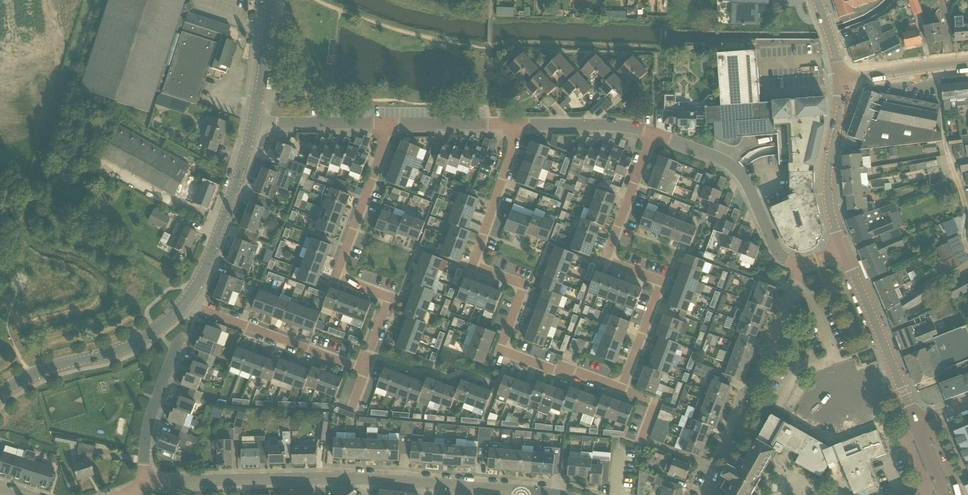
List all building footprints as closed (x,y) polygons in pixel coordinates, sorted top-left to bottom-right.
[(189,3),(190,0),(108,0),(79,90),(148,112),(155,91),(184,1),(189,3)] [(756,4),(768,4),(768,3),(767,3),(767,0),(723,0),(723,3),(725,3),(732,3),(732,9),(731,25),(758,25),(757,25),(757,17),(758,17),(756,17),(756,4)] [(839,18),(855,13),(854,8),(877,1),(877,0),(833,0),(839,18)] [(922,13),(917,0),(909,0),(909,1),(914,16),(922,13)] [(189,3),(184,1),(155,91),(161,93),(161,94),(157,99),(155,104),(167,108),(170,97),(196,105),(209,68),(211,68),(220,39),(225,41),(226,37),(227,37),(230,27),(189,13),(189,12),(188,11),(193,8),(190,2),(189,3)] [(956,41),(967,40),(967,22),(964,23),(963,17),(954,18),(955,27),(956,41)] [(927,44),(943,41),(941,25),(937,25),(935,18),(924,20),(925,27),(927,44)] [(878,20),(872,22),(883,52),(887,60),(903,52),(894,29),(883,34),(881,30),(881,29),(878,20)] [(860,61),(883,52),(872,22),(864,25),(870,41),(850,48),(854,62),(856,62),(860,60),(860,61)] [(922,44),(919,35),(917,22),(908,25),(910,32),(902,34),(906,48),(922,44)] [(225,73),(235,44),(225,41),(220,39),(211,68),(216,70),(225,73)] [(708,107),(705,107),(705,108),(706,123),(706,124),(714,124),(714,130),(715,137),(714,138),(734,147),(737,146),(740,144),(743,137),(778,135),(775,135),(775,134),(774,111),(773,111),(773,102),(760,103),(756,50),(748,51),(717,53),(717,54),(718,73),(720,89),(721,107),(716,108),(708,108),(708,107)] [(510,65),(507,68),(515,77),(519,73),(523,69),(523,70),(524,72),(525,71),(527,74),(530,77),(536,71),(538,69),(526,56),(525,55),(523,53),(521,55),(518,52),(507,62),(510,65)] [(547,66),(544,70),(547,73),(551,77),(555,73),(559,70),(560,71),(559,71),(560,72),(561,72),(563,74),(566,78),(572,72),(575,70),(562,57),(560,54),(557,56),(554,53),(544,63),(547,66)] [(591,54),(580,64),(584,68),(581,71),(584,75),(587,78),(592,74),(595,71),(596,72),(597,74),(598,73),(600,76),(603,79),(609,73),(611,71),(598,58),(596,55),(594,58),(591,54)] [(627,55),(617,65),(620,69),(617,72),(621,76),(625,80),(629,76),(632,72),(633,73),(633,74),(634,75),(636,76),(640,80),(648,72),(635,59),(633,56),(630,59),(627,55)] [(533,80),(525,88),(528,91),(533,95),(537,91),(541,88),(541,89),(542,91),(543,90),(545,92),(548,96),(549,94),(556,88),(548,80),(551,77),(547,73),(545,76),(543,74),(541,72),(539,74),(536,71),(530,77),(533,80)] [(569,81),(562,88),(569,96),(573,92),(577,89),(578,89),(577,90),(578,91),(579,91),(581,93),(584,96),(592,89),(585,81),(587,78),(584,75),(581,77),(580,75),(577,73),(575,75),(572,72),(566,78),(569,81)] [(606,82),(598,89),(605,96),(606,97),(610,93),(613,90),(614,91),(614,92),(615,93),(616,93),(617,94),(621,98),(629,90),(622,83),(625,80),(621,76),(618,79),(616,76),(614,74),(611,76),(609,73),(603,79),(606,82)] [(712,80),(711,80),(711,83),(712,83),(713,86),(713,90),(715,90),(720,89),(718,73),(712,73),(712,80)] [(954,85),(957,109),(958,109),(958,107),(967,106),(967,83),(954,85)] [(943,100),(945,111),(957,109),(954,85),(941,86),(943,100)] [(860,150),(869,149),(924,143),(936,142),(942,141),(941,134),(941,132),(935,131),(940,105),(927,103),(927,102),(917,101),(911,100),(911,99),(910,99),(910,100),(904,98),(903,98),(897,97),(889,95),(888,95),(880,94),(879,96),(864,90),(864,91),(856,113),(855,114),(856,114),(848,135),(847,136),(863,142),(860,150)] [(495,109),(505,109),(505,98),(503,98),(503,93),(501,92),(496,92),(495,92),(495,109)] [(548,96),(544,99),(552,106),(556,102),(549,94),(548,96)] [(664,112),(664,123),(665,123),(665,121),(666,121),(672,121),(673,121),(677,121),(678,121),(678,124),(678,127),(688,127),(688,129),(695,129),(695,127),(696,128),(696,123),(706,123),(705,108),(696,108),(696,113),(687,113),(688,103),(676,103),(676,96),(665,95),(664,112)] [(605,96),(597,103),(601,107),(609,100),(606,97),(605,96)] [(773,102),(773,111),(774,111),(775,134),(775,135),(778,135),(780,160),(790,159),(790,173),(813,172),(815,167),(825,126),(824,116),(826,116),(827,116),(827,115),(826,112),(826,111),(826,108),(826,107),(826,103),(826,99),(826,98),(825,99),(821,99),(817,99),(816,99),(815,99),(815,98),(814,98),(808,99),(807,99),(807,100),(805,100),(801,100),(800,100),(797,100),(773,102)] [(544,99),(540,103),(541,104),(545,108),(547,110),(552,106),(544,99)] [(609,100),(601,107),(606,112),(613,105),(609,100)] [(644,106),(636,106),(636,114),(644,114),(644,106)] [(220,144),(227,123),(208,117),(205,126),(207,126),(204,138),(202,137),(199,146),(215,152),(217,143),(220,144)] [(190,166),(118,125),(100,155),(173,196),(190,166)] [(284,145),(291,147),(295,135),(287,135),(284,145)] [(961,137),(948,138),(949,147),(953,146),(962,144),(961,137)] [(417,158),(421,148),(402,141),(398,151),(417,158)] [(573,141),(569,152),(576,155),(572,165),(572,166),(569,173),(579,177),(580,176),(582,169),(583,166),(592,144),(591,144),(588,151),(579,148),(581,144),(580,144),(573,141)] [(313,149),(307,164),(317,168),(327,142),(324,150),(315,146),(316,142),(315,142),(314,145),(313,149)] [(327,142),(317,168),(318,168),(319,164),(329,168),(339,142),(338,142),(336,150),(326,146),(327,142)] [(339,142),(329,168),(331,164),(340,168),(350,142),(347,150),(338,146),(339,142)] [(350,142),(340,168),(341,168),(350,171),(351,172),(360,146),(359,150),(349,146),(350,143),(350,142)] [(531,142),(528,152),(546,159),(550,149),(547,148),(531,142)] [(268,157),(279,161),(277,167),(287,171),(290,172),(290,171),(303,176),(304,173),(306,166),(294,161),(288,159),(292,148),(291,147),(284,145),(279,143),(276,152),(271,150),(268,157)] [(436,165),(433,172),(444,176),(446,169),(448,165),(456,143),(453,151),(443,147),(445,143),(444,143),(443,145),(436,165)] [(456,143),(448,165),(458,169),(459,165),(467,143),(464,151),(455,147),(456,143)] [(467,143),(459,165),(469,169),(470,169),(471,165),(479,143),(476,151),(470,149),(466,147),(468,143),(467,143)] [(479,143),(471,165),(481,169),(489,147),(487,151),(481,149),(478,147),(479,143)] [(953,146),(956,160),(959,159),(967,158),(967,143),(962,144),(953,146)] [(592,144),(583,166),(593,169),(595,167),(603,144),(600,151),(595,149),(591,148),(592,144)] [(603,144),(595,167),(605,171),(615,144),(612,152),(602,148),(604,144),(603,144)] [(605,171),(604,173),(614,177),(615,173),(625,148),(623,152),(614,148),(615,144),(605,171)] [(351,172),(348,177),(359,181),(361,175),(369,154),(367,157),(358,154),(361,146),(360,146),(351,172)] [(481,169),(479,172),(490,176),(493,168),(497,170),(500,160),(496,159),(497,158),(498,155),(494,153),(492,153),(493,149),(489,148),(489,147),(481,169)] [(625,148),(615,173),(626,177),(634,156),(633,156),(632,159),(622,156),(625,148)] [(896,148),(889,149),(890,157),(897,156),(896,148)] [(863,168),(867,168),(871,168),(869,149),(860,150),(844,152),(844,156),(842,157),(844,170),(843,171),(863,169),(863,168)] [(417,158),(398,151),(394,162),(413,169),(417,158)] [(528,152),(524,162),(542,169),(548,171),(549,172),(550,172),(554,162),(552,161),(546,159),(528,152)] [(660,156),(656,167),(675,174),(679,163),(660,156)] [(925,163),(926,169),(939,166),(937,160),(925,163)] [(959,162),(961,173),(967,172),(967,160),(959,162)] [(413,169),(394,162),(390,172),(414,181),(409,179),(413,169)] [(524,162),(520,172),(538,179),(542,169),(524,162)] [(50,176),(59,180),(64,167),(55,163),(50,176)] [(280,188),(287,171),(277,167),(271,164),(269,170),(263,168),(258,180),(279,188),(279,187),(280,188)] [(939,166),(926,169),(928,175),(940,173),(939,166)] [(656,167),(652,177),(676,186),(680,176),(675,174),(656,167)] [(868,174),(867,168),(863,168),(863,169),(843,171),(843,173),(842,175),(843,183),(842,183),(842,184),(861,182),(860,174),(868,174)] [(414,181),(390,172),(387,182),(405,189),(411,191),(414,181)] [(520,172),(516,183),(534,190),(538,179),(520,172)] [(770,208),(769,209),(778,230),(778,229),(781,228),(785,237),(782,238),(783,240),(783,242),(784,243),(785,244),(787,246),(788,247),(789,248),(795,246),(797,251),(797,252),(799,252),(800,252),(802,252),(804,252),(806,252),(807,251),(809,251),(811,250),(812,249),(814,248),(815,247),(816,246),(818,245),(817,244),(815,239),(821,237),(822,237),(822,236),(823,234),(823,233),(823,231),(823,230),(823,228),(822,227),(822,225),(819,226),(817,216),(820,216),(814,194),(811,194),(811,184),(814,184),(814,172),(813,172),(790,173),(789,173),(790,190),(793,190),(793,195),(788,197),(789,200),(774,208),(771,210),(770,208)] [(929,179),(930,186),(942,183),(941,176),(929,179)] [(652,177),(648,187),(667,194),(673,196),(676,186),(652,177)] [(336,181),(334,186),(344,190),(347,183),(337,179),(336,181)] [(717,205),(717,204),(727,179),(723,188),(717,186),(717,187),(718,187),(717,191),(704,186),(700,199),(708,202),(706,205),(710,207),(711,202),(717,205)] [(274,200),(279,188),(258,180),(254,192),(259,194),(257,200),(271,205),(273,199),(274,200)] [(846,196),(866,194),(866,195),(870,194),(869,189),(862,189),(861,182),(842,184),(843,184),(844,193),(846,194),(846,196)] [(207,209),(215,188),(202,183),(197,193),(191,190),(187,201),(207,209)] [(347,183),(344,190),(345,190),(354,194),(358,195),(361,188),(357,187),(348,183),(347,183)] [(565,183),(563,188),(574,192),(574,190),(576,185),(573,184),(572,186),(565,183)] [(874,192),(885,190),(891,189),(891,183),(885,184),(885,183),(873,185),(874,192)] [(424,196),(424,195),(426,189),(428,186),(423,184),(420,192),(419,191),(418,194),(424,196)] [(610,186),(609,190),(617,193),(619,194),(621,188),(611,184),(610,186)] [(350,195),(326,186),(322,196),(328,199),(346,205),(350,195)] [(528,199),(529,196),(531,192),(520,188),(517,195),(528,199)] [(435,192),(426,189),(424,195),(432,198),(435,192)] [(598,189),(594,200),(612,207),(616,196),(598,189)] [(475,210),(479,200),(460,193),(456,203),(475,210)] [(698,194),(694,193),(690,203),(695,204),(698,194)] [(867,202),(866,195),(866,194),(846,196),(848,210),(854,210),(855,211),(856,211),(857,217),(876,210),(875,204),(872,202),(867,202)] [(718,219),(724,221),(734,195),(730,204),(724,202),(724,203),(725,203),(723,207),(717,204),(717,205),(711,202),(710,207),(707,215),(714,218),(713,222),(716,223),(718,219)] [(346,205),(328,199),(324,209),(342,216),(346,205)] [(428,207),(430,202),(422,199),(420,204),(428,207)] [(250,203),(245,215),(260,221),(266,223),(271,211),(269,210),(271,205),(257,200),(255,205),(250,203)] [(590,210),(608,217),(612,207),(594,200),(590,210)] [(475,210),(456,203),(453,213),(471,220),(475,210)] [(896,203),(876,210),(857,217),(850,219),(849,219),(850,219),(846,221),(855,245),(872,238),(872,237),(886,233),(890,240),(902,235),(899,226),(894,228),(889,216),(899,212),(896,203)] [(941,211),(938,204),(925,208),(928,216),(941,211)] [(376,227),(376,229),(386,233),(393,215),(394,211),(395,208),(385,205),(384,207),(383,211),(382,211),(378,223),(376,227)] [(170,217),(154,209),(147,221),(164,229),(170,217)] [(339,226),(342,216),(324,209),(320,219),(339,226)] [(639,227),(649,231),(656,213),(646,209),(639,227)] [(590,210),(586,220),(601,226),(605,227),(608,217),(590,210)] [(515,233),(522,215),(511,211),(504,229),(515,233)] [(731,237),(741,211),(737,220),(731,218),(731,219),(732,219),(730,223),(724,221),(718,219),(716,223),(713,231),(721,234),(720,238),(723,239),(725,235),(731,237)] [(471,220),(453,213),(449,224),(467,230),(471,220)] [(649,231),(660,235),(667,217),(656,213),(649,231)] [(256,233),(260,221),(245,215),(241,228),(246,230),(244,235),(258,240),(260,235),(256,233)] [(393,215),(386,233),(396,237),(398,233),(403,219),(400,217),(399,217),(393,215)] [(403,219),(398,233),(408,237),(415,219),(405,215),(403,219)] [(522,215),(515,233),(525,237),(527,233),(532,219),(522,215)] [(532,219),(527,233),(537,237),(544,219),(534,215),(532,219)] [(660,235),(670,239),(677,221),(667,217),(660,235)] [(339,226),(320,219),(316,229),(335,236),(339,226)] [(415,219),(408,237),(418,241),(425,223),(415,219)] [(554,223),(544,219),(537,237),(547,241),(554,223)] [(578,229),(597,236),(601,226),(586,220),(583,219),(582,219),(578,229)] [(954,219),(942,224),(947,237),(959,232),(954,219)] [(670,239),(680,243),(687,224),(677,221),(670,239)] [(172,248),(186,255),(197,233),(176,223),(170,236),(166,245),(172,248)] [(471,232),(467,230),(449,224),(452,225),(448,235),(467,242),(471,232)] [(697,228),(687,224),(680,243),(690,247),(697,228)] [(736,258),(747,227),(744,237),(738,234),(738,235),(737,239),(731,237),(725,235),(723,239),(720,247),(734,252),(732,256),(736,258)] [(755,260),(760,248),(748,243),(749,239),(750,240),(750,239),(744,237),(748,227),(747,227),(736,258),(740,259),(741,255),(755,261),(755,260)] [(575,239),(593,246),(597,236),(578,229),(575,239)] [(232,251),(247,256),(252,245),(256,246),(258,240),(244,235),(242,240),(236,238),(232,251)] [(444,245),(463,252),(467,242),(448,235),(444,245)] [(858,251),(859,252),(867,271),(870,278),(870,279),(872,278),(887,272),(883,263),(891,259),(888,252),(898,247),(897,244),(902,242),(900,237),(895,239),(876,247),(875,244),(858,251)] [(313,239),(309,249),(327,256),(331,246),(313,239)] [(575,239),(571,250),(589,257),(593,246),(575,239)] [(441,256),(459,263),(463,252),(444,245),(439,243),(435,254),(441,256)] [(942,261),(954,256),(948,243),(936,248),(942,261)] [(552,257),(570,264),(574,254),(556,247),(552,257)] [(323,266),(327,256),(309,249),(305,259),(323,266)] [(244,263),(247,256),(232,251),(227,263),(233,265),(231,270),(245,276),(245,275),(247,276),(252,266),(244,263)] [(424,253),(420,263),(438,270),(442,271),(446,261),(442,260),(424,253)] [(687,255),(683,265),(702,272),(706,262),(687,255)] [(270,261),(271,259),(272,258),(266,256),(263,262),(269,265),(270,261)] [(570,264),(552,257),(548,268),(566,275),(570,264)] [(268,268),(273,270),(276,260),(272,258),(268,268)] [(305,259),(301,269),(320,276),(323,266),(305,259)] [(763,263),(765,266),(768,267),(770,265),(772,263),(770,260),(768,259),(765,260),(763,263)] [(420,263),(416,273),(434,280),(438,270),(420,263)] [(683,265),(679,275),(698,282),(702,272),(683,265)] [(316,287),(320,276),(301,269),(301,270),(297,268),(293,278),(298,279),(297,280),(316,287)] [(566,275),(548,268),(544,278),(562,285),(566,275)] [(243,281),(245,276),(231,270),(229,276),(223,274),(218,286),(233,292),(238,279),(243,281)] [(874,283),(880,296),(902,286),(905,284),(902,278),(907,276),(904,271),(888,277),(874,283)] [(596,272),(588,292),(598,295),(605,276),(604,277),(601,275),(602,274),(601,274),(601,275),(597,273),(597,272),(596,272)] [(416,273),(412,284),(416,285),(430,290),(434,280),(416,273)] [(283,283),(285,278),(277,275),(275,280),(283,283)] [(679,275),(676,285),(694,293),(698,282),(679,275)] [(605,276),(598,295),(607,299),(615,279),(614,279),(614,280),(610,279),(611,278),(610,278),(610,279),(606,277),(606,276),(605,276)] [(774,281),(759,276),(757,282),(760,282),(756,292),(753,291),(752,291),(774,300),(778,290),(778,289),(772,287),(774,281)] [(562,285),(544,278),(540,288),(558,295),(563,296),(564,297),(568,287),(562,285)] [(466,279),(465,279),(457,298),(467,302),(475,283),(466,279)] [(615,279),(607,299),(616,302),(617,302),(624,283),(623,282),(623,283),(620,282),(620,281),(619,281),(619,282),(615,280),(615,279)] [(962,280),(948,288),(954,299),(967,291),(962,280)] [(476,305),(484,286),(475,283),(467,302),(476,305)] [(624,283),(617,302),(625,305),(626,306),(633,286),(632,286),(632,287),(629,286),(629,285),(628,285),(624,284),(624,283)] [(416,285),(412,295),(431,302),(435,292),(430,290),(416,285)] [(676,285),(672,296),(690,303),(696,304),(699,295),(694,293),(676,285)] [(908,298),(886,312),(893,329),(908,323),(904,311),(934,292),(930,285),(908,298)] [(214,298),(229,304),(234,306),(239,294),(218,286),(214,298)] [(485,309),(492,289),(484,286),(476,305),(485,309)] [(633,286),(626,306),(635,309),(643,290),(642,289),(641,290),(638,289),(638,288),(637,289),(633,287),(634,286),(633,286)] [(886,311),(886,312),(908,298),(906,295),(907,292),(905,288),(902,287),(902,286),(880,296),(885,309),(886,309),(887,311),(886,311)] [(323,307),(333,311),(340,292),(330,288),(323,307)] [(544,290),(540,300),(559,307),(563,296),(558,295),(540,288),(544,290)] [(495,312),(502,293),(501,293),(492,289),(485,309),(495,312)] [(256,300),(252,310),(262,314),(269,295),(259,291),(256,300)] [(771,308),(774,300),(752,291),(749,301),(767,308),(770,310),(771,309),(771,308)] [(333,311),(344,315),(351,296),(340,292),(333,311)] [(262,314),(273,317),(279,299),(269,295),(262,314)] [(412,295),(408,305),(427,312),(428,310),(433,312),(436,305),(431,303),(431,302),(412,295)] [(341,321),(351,325),(361,300),(351,296),(344,315),(341,321)] [(672,296),(668,306),(687,313),(690,303),(672,296)] [(251,312),(252,310),(256,300),(249,298),(245,310),(251,312)] [(283,321),(290,303),(279,299),(273,317),(283,321)] [(448,309),(451,301),(446,299),(443,307),(448,309)] [(371,304),(361,300),(351,325),(362,329),(371,304)] [(555,317),(559,307),(540,300),(536,310),(555,317)] [(745,312),(763,319),(765,313),(767,308),(749,301),(745,312)] [(949,302),(931,311),(936,321),(955,313),(949,302)] [(283,321),(293,325),(300,306),(290,303),(283,321)] [(408,305),(405,316),(408,317),(423,323),(427,324),(428,325),(432,314),(427,312),(408,305)] [(303,329),(310,310),(300,306),(293,325),(303,329)] [(586,306),(583,314),(584,314),(587,315),(588,312),(592,314),(594,314),(596,310),(594,309),(590,308),(590,307),(586,306)] [(741,322),(759,329),(763,319),(745,312),(737,309),(734,319),(741,322)] [(310,310),(303,329),(313,333),(315,328),(317,323),(321,314),(310,310)] [(536,310),(533,320),(551,327),(555,317),(536,310)] [(612,315),(608,326),(626,333),(630,322),(612,315)] [(664,315),(660,326),(679,333),(683,322),(664,315)] [(408,317),(404,327),(423,334),(427,324),(423,323),(408,317)] [(437,324),(436,327),(446,331),(450,321),(443,318),(441,325),(437,324)] [(737,332),(755,339),(759,329),(741,322),(734,319),(730,330),(734,331),(737,332)] [(533,320),(529,330),(553,339),(547,337),(551,327),(533,320)] [(916,326),(895,333),(898,342),(935,328),(934,324),(933,325),(933,324),(928,326),(926,322),(922,324),(916,326)] [(199,337),(201,338),(218,344),(223,332),(225,332),(227,327),(215,323),(213,328),(207,326),(204,334),(206,335),(204,339),(199,337)] [(477,326),(473,336),(492,343),(496,333),(489,330),(477,326)] [(622,343),(626,333),(608,326),(604,336),(622,343)] [(660,326),(657,336),(660,337),(675,343),(679,333),(660,326)] [(904,357),(915,385),(916,385),(935,378),(936,377),(944,374),(943,371),(967,361),(967,348),(966,343),(967,342),(967,330),(966,326),(960,328),(948,333),(938,337),(923,343),(914,346),(916,353),(906,357),(905,357),(904,357)] [(404,327),(401,338),(419,344),(423,334),(404,327)] [(935,328),(898,342),(902,351),(914,346),(923,343),(938,337),(935,328)] [(553,339),(529,330),(525,341),(549,350),(553,339)] [(737,332),(734,331),(733,336),(739,338),(737,344),(755,351),(758,341),(759,342),(759,340),(755,339),(737,332)] [(559,342),(563,343),(568,345),(571,337),(566,335),(565,338),(561,337),(559,342)] [(469,346),(469,347),(488,354),(492,343),(473,336),(469,346)] [(622,343),(604,336),(600,346),(619,353),(622,343)] [(660,337),(656,348),(675,354),(678,344),(675,343),(660,337)] [(198,341),(195,349),(200,351),(204,353),(202,358),(214,363),(216,357),(221,345),(218,344),(201,338),(200,342),(198,341)] [(401,338),(397,348),(415,355),(419,344),(401,338)] [(433,338),(431,343),(436,344),(435,348),(438,349),(439,350),(442,341),(437,340),(433,338)] [(578,339),(578,341),(575,348),(577,349),(582,351),(586,341),(578,339)] [(737,344),(731,342),(727,352),(733,354),(751,361),(755,351),(737,344)] [(600,346),(596,357),(615,363),(619,353),(600,346)] [(469,347),(465,357),(484,364),(488,354),(469,347)] [(241,370),(248,352),(238,348),(231,366),(232,366),(230,372),(239,375),(241,370)] [(656,348),(653,358),(671,365),(675,354),(656,348)] [(258,356),(248,352),(241,370),(251,374),(258,356)] [(751,361),(733,354),(727,352),(723,362),(729,364),(747,371),(749,367),(751,361)] [(258,356),(251,374),(249,380),(255,382),(257,376),(262,378),(268,359),(258,356)] [(192,370),(190,375),(202,379),(205,380),(210,382),(215,369),(212,368),(214,363),(202,358),(200,364),(194,361),(190,370),(192,370)] [(653,358),(649,368),(663,373),(667,375),(671,365),(653,358)] [(279,363),(268,359),(262,378),(272,382),(279,363)] [(280,360),(279,363),(272,382),(271,384),(281,388),(290,363),(280,360)] [(291,392),(294,386),(300,367),(290,363),(281,388),(291,392)] [(716,370),(711,368),(698,363),(695,369),(715,376),(716,370)] [(747,371),(729,364),(725,374),(744,381),(744,380),(747,371)] [(311,371),(300,367),(294,386),(304,390),(311,371)] [(312,367),(311,371),(304,390),(306,386),(315,390),(322,371),(312,367)] [(645,367),(641,377),(659,384),(663,373),(649,368),(645,367)] [(384,369),(377,387),(387,391),(394,373),(384,369)] [(704,389),(727,398),(731,387),(719,382),(720,378),(715,376),(695,369),(693,374),(707,379),(705,383),(711,385),(709,391),(704,389)] [(315,390),(326,394),(333,375),(322,371),(315,390)] [(185,377),(182,385),(191,388),(189,394),(201,398),(203,392),(198,390),(202,379),(190,375),(186,372),(186,373),(188,374),(187,377),(185,377)] [(394,373),(387,391),(398,395),(404,376),(394,373)] [(939,384),(945,401),(967,392),(967,391),(966,388),(967,387),(967,374),(962,376),(939,384)] [(343,379),(333,375),(326,394),(336,397),(343,379)] [(404,376),(398,395),(408,398),(415,380),(404,376)] [(505,376),(496,400),(506,403),(508,398),(515,380),(505,376)] [(641,377),(637,387),(655,394),(659,384),(641,377)] [(425,384),(420,397),(430,400),(437,382),(427,378),(425,384)] [(415,380),(408,398),(418,402),(420,397),(425,384),(415,380)] [(515,380),(508,398),(518,402),(525,383),(515,380)] [(458,390),(454,399),(455,399),(465,403),(471,384),(461,381),(458,390)] [(437,382),(430,400),(441,404),(447,386),(437,382)] [(528,406),(528,408),(538,412),(548,386),(537,382),(535,387),(528,406)] [(525,383),(518,402),(528,406),(535,387),(525,383)] [(471,384),(465,403),(475,407),(482,388),(471,384)] [(447,386),(441,404),(451,408),(454,399),(458,390),(447,386)] [(548,386),(538,412),(548,416),(549,414),(551,408),(558,389),(548,386)] [(482,388),(475,407),(485,411),(492,392),(482,388)] [(568,393),(563,406),(574,410),(580,392),(570,388),(568,393)] [(677,399),(680,392),(675,390),(671,388),(669,393),(674,395),(670,403),(675,405),(676,402),(677,399)] [(558,389),(551,408),(561,412),(563,406),(568,393),(558,389)] [(705,401),(724,408),(727,398),(704,389),(700,399),(705,401)] [(580,392),(574,410),(584,413),(581,421),(591,395),(580,392)] [(180,397),(177,405),(179,406),(178,410),(188,414),(192,415),(196,403),(199,404),(201,398),(189,394),(187,399),(180,397)] [(591,395),(581,421),(591,425),(594,417),(595,414),(601,399),(591,395)] [(601,399),(595,414),(606,418),(613,399),(602,396),(601,399)] [(700,399),(699,398),(695,409),(720,418),(724,408),(705,401),(700,399)] [(613,399),(606,418),(616,422),(623,403),(613,399)] [(623,403),(616,422),(626,426),(633,407),(623,403)] [(677,409),(663,404),(661,410),(674,415),(677,409)] [(212,416),(222,417),(223,409),(213,407),(212,416)] [(171,412),(168,421),(177,424),(175,429),(181,432),(185,433),(188,434),(190,428),(183,426),(188,414),(178,410),(173,408),(173,409),(175,409),(173,413),(171,412)] [(711,427),(716,428),(716,427),(717,427),(719,419),(720,418),(695,409),(691,419),(689,418),(711,427)] [(671,424),(674,415),(661,410),(657,418),(671,424)] [(867,434),(839,444),(829,447),(788,424),(791,419),(774,410),(756,441),(775,451),(778,452),(782,451),(784,447),(797,455),(797,454),(799,455),(795,463),(821,478),(825,470),(826,470),(828,467),(827,466),(828,465),(840,461),(853,494),(856,494),(876,487),(866,461),(870,460),(886,454),(877,430),(867,434)] [(234,428),(229,428),(230,440),(231,440),(239,440),(239,434),(240,434),(246,413),(238,411),(234,428)] [(502,421),(502,426),(510,427),(510,422),(513,417),(513,415),(509,413),(507,416),(505,422),(502,421)] [(671,424),(657,418),(654,427),(668,432),(671,424)] [(689,430),(708,437),(711,427),(689,418),(685,428),(689,430)] [(321,422),(318,440),(325,441),(328,422),(321,422)] [(590,425),(589,434),(598,434),(598,429),(595,429),(595,426),(590,425)] [(953,432),(967,469),(967,426),(953,432)] [(666,438),(668,432),(654,427),(652,433),(666,438)] [(492,428),(486,428),(485,443),(483,462),(488,463),(488,469),(489,469),(499,469),(501,445),(501,443),(490,442),(492,428)] [(708,437),(689,430),(685,440),(704,447),(705,445),(708,437)] [(161,439),(158,448),(163,450),(174,454),(175,454),(178,446),(185,449),(187,441),(182,439),(185,433),(181,432),(178,438),(173,436),(164,432),(163,435),(164,435),(162,439),(161,439)] [(270,442),(265,442),(266,452),(270,452),(270,454),(270,464),(285,463),(285,458),(285,453),(285,450),(291,450),(291,443),(291,432),(283,432),(283,441),(278,441),(278,447),(270,448),(270,442)] [(330,432),(327,451),(334,451),(334,458),(335,458),(344,459),(345,439),(345,433),(330,432)] [(185,433),(182,439),(187,441),(195,444),(198,438),(188,434),(185,433)] [(355,459),(366,459),(367,440),(360,439),(360,434),(356,433),(356,439),(355,459)] [(366,459),(377,460),(378,440),(378,433),(367,433),(367,440),(366,459)] [(666,438),(652,433),(650,439),(664,444),(666,438)] [(56,435),(55,441),(76,445),(77,439),(56,435)] [(243,451),(242,451),(243,455),(243,465),(259,464),(260,464),(259,454),(259,452),(266,452),(265,442),(265,436),(255,437),(255,443),(243,443),(243,451)] [(423,443),(422,463),(432,464),(434,444),(435,438),(430,438),(429,443),(423,443)] [(345,439),(344,459),(355,459),(356,439),(345,439)] [(445,445),(443,465),(454,465),(456,446),(456,440),(451,439),(450,445),(445,445)] [(214,441),(212,443),(212,448),(214,450),(218,450),(218,455),(218,465),(232,465),(232,455),(232,449),(231,440),(230,440),(226,441),(217,441),(214,441)] [(389,440),(378,440),(377,460),(388,460),(389,440)] [(399,461),(399,451),(400,441),(389,440),(388,460),(398,461),(399,461)] [(685,440),(681,450),(701,458),(701,456),(704,447),(685,440)] [(775,451),(756,441),(744,462),(739,459),(733,469),(729,467),(729,466),(728,465),(726,468),(727,468),(725,472),(723,474),(722,476),(723,477),(727,479),(722,489),(728,492),(726,494),(752,494),(754,491),(755,492),(756,491),(755,490),(757,486),(758,487),(758,486),(757,485),(759,482),(761,480),(759,479),(767,465),(769,461),(771,457),(772,456),(774,452),(775,451)] [(411,455),(411,462),(412,462),(422,463),(423,443),(412,442),(411,455)] [(91,460),(94,447),(79,444),(77,451),(79,462),(71,465),(76,481),(94,475),(89,460),(91,460)] [(434,444),(432,464),(443,465),(445,445),(434,444)] [(512,446),(501,445),(499,469),(509,470),(512,446)] [(293,447),(293,463),(294,463),(316,463),(317,463),(317,446),(293,447)] [(456,446),(454,465),(465,466),(466,447),(456,446)] [(512,446),(509,470),(520,471),(522,452),(512,451),(512,446)] [(522,452),(520,471),(531,472),(533,453),(533,447),(523,446),(522,452)] [(466,447),(465,466),(475,467),(475,468),(476,468),(477,458),(478,447),(466,447)] [(666,453),(657,449),(657,450),(654,456),(663,460),(666,453)] [(15,456),(8,476),(22,480),(31,452),(26,450),(22,458),(15,456)] [(15,456),(2,452),(0,458),(0,474),(8,476),(15,456)] [(35,453),(31,452),(22,480),(35,485),(41,464),(33,462),(35,453)] [(544,453),(533,453),(531,472),(542,473),(544,453)] [(544,454),(544,453),(542,473),(552,474),(553,474),(554,465),(559,465),(560,455),(544,454)] [(50,455),(48,460),(55,462),(57,458),(55,457),(56,456),(52,454),(51,454),(50,455)] [(579,476),(580,458),(569,457),(569,459),(562,458),(562,470),(568,470),(567,475),(579,476)] [(592,465),(592,459),(580,458),(579,476),(590,477),(590,478),(591,465),(592,465)] [(602,484),(608,485),(610,461),(592,459),(592,465),(591,465),(590,478),(590,477),(590,483),(602,484)] [(675,475),(686,479),(691,466),(674,459),(672,466),(667,464),(664,472),(669,474),(668,475),(674,477),(675,475)] [(54,468),(41,464),(35,485),(48,489),(50,481),(53,482),(54,483),(56,475),(55,475),(52,474),(54,468)] [(645,488),(646,478),(656,482),(655,485),(664,488),(661,494),(680,494),(683,487),(674,484),(658,478),(646,473),(639,471),(638,487),(637,494),(644,494),(645,488)]
